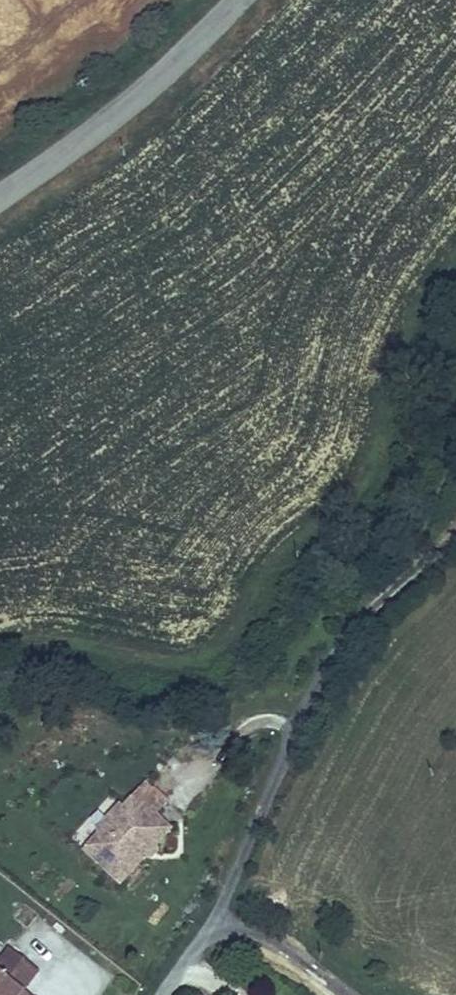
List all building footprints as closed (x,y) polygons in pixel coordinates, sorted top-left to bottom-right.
[(166,789),(144,770),(132,783),(154,802),(166,789)] [(154,802),(132,783),(84,840),(121,871),(169,815),(154,802)] [(24,991),(38,972),(9,951),(0,963),(0,994),(21,994),(24,991)]
